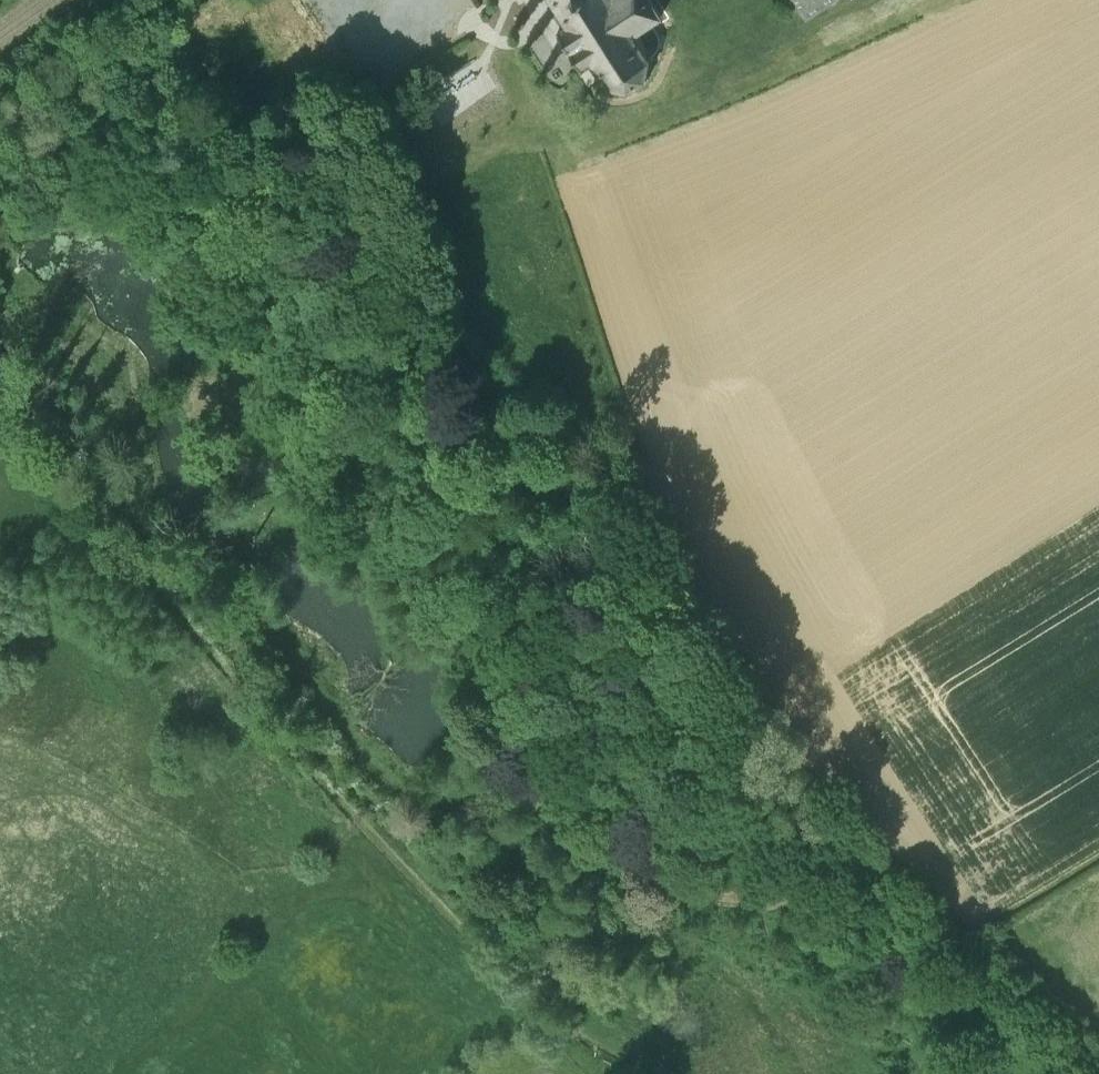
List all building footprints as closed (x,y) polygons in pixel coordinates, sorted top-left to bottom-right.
[(565,15),(555,21),(579,59),(589,53),(605,79),(624,90),(645,81),(649,59),(651,58),(652,57),(654,56),(655,55),(656,53),(657,51),(658,50),(659,48),(659,46),(660,44),(660,42),(660,40),(660,38),(660,37),(659,35),(659,33),(658,31),(657,29),(652,22),(662,15),(653,0),(555,0),(565,15)] [(807,16),(830,0),(796,0),(807,16)]
